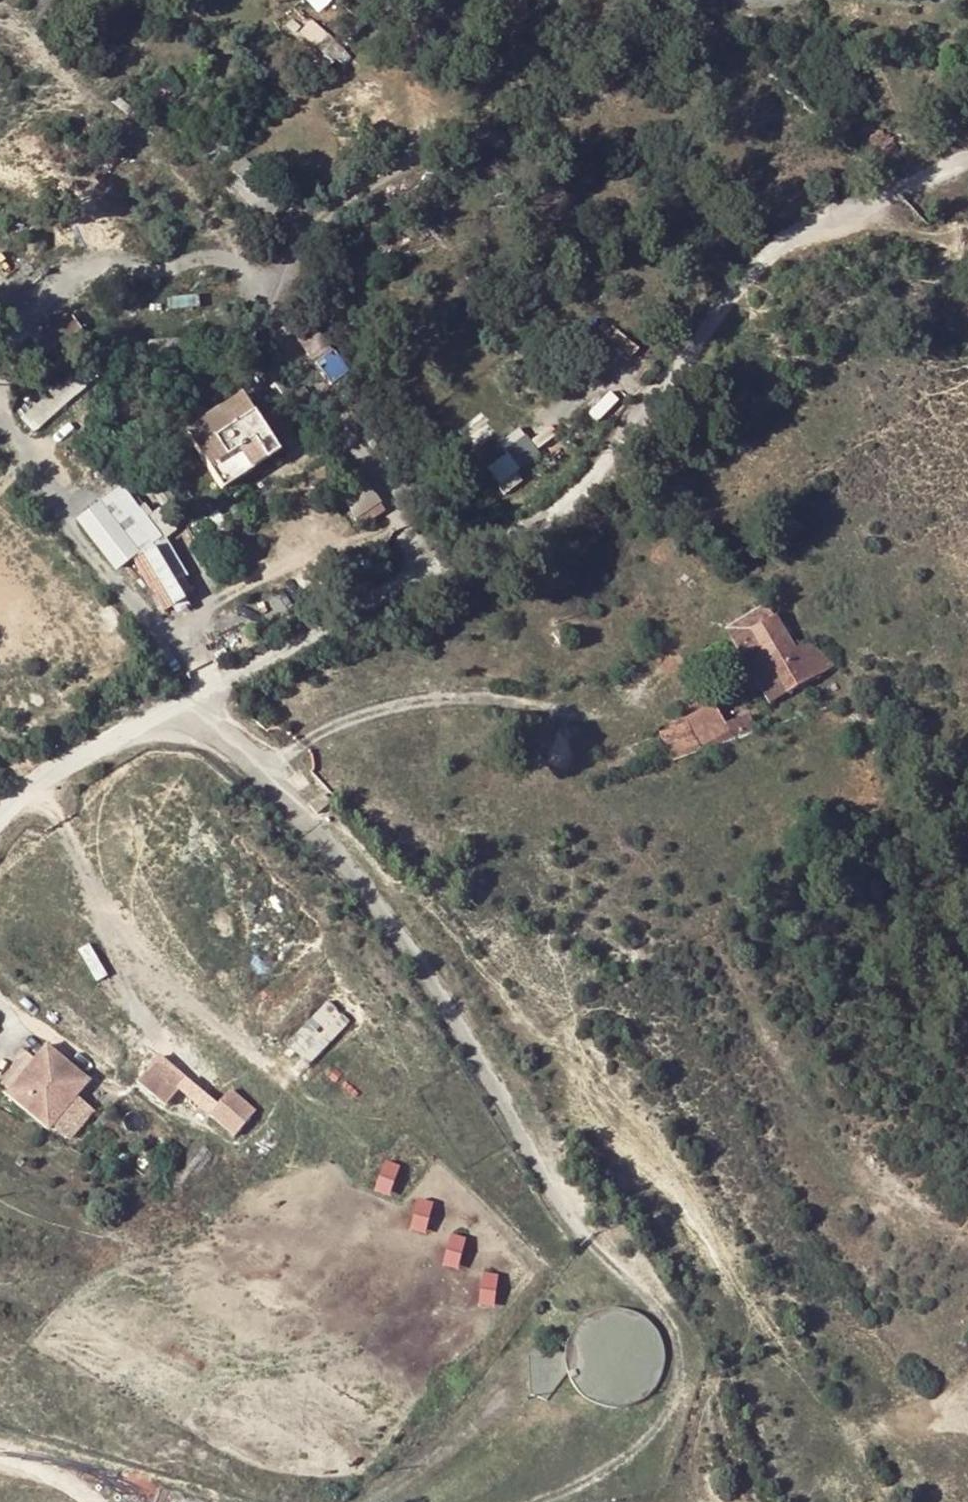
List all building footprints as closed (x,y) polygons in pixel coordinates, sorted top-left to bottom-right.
[(303,31),(317,44),(325,36),(312,22),(303,31)] [(317,44),(327,53),(337,42),(329,35),(327,38),(325,36),(317,44)] [(327,53),(328,54),(338,63),(348,53),(337,42),(327,53)] [(338,63),(328,54),(316,69),(326,76),(338,63)] [(50,376),(16,408),(38,431),(92,381),(72,360),(92,341),(69,316),(29,354),(50,376)] [(327,348),(315,332),(299,343),(311,359),(327,348)] [(348,374),(333,352),(316,364),(331,385),(348,374)] [(278,452),(242,395),(186,432),(222,488),(278,452)] [(506,438),(531,474),(548,462),(523,426),(506,438)] [(507,452),(487,468),(508,492),(527,476),(507,452)] [(369,478),(348,490),(366,520),(386,508),(369,478)] [(78,516),(116,570),(136,557),(148,554),(160,608),(164,607),(182,594),(176,566),(160,544),(148,547),(163,536),(163,534),(128,484),(122,486),(78,516)] [(223,522),(215,527),(212,529),(218,540),(229,533),(223,522)] [(781,633),(739,659),(778,723),(820,698),(781,633)] [(721,760),(737,749),(723,722),(703,733),(721,760)] [(333,803),(325,793),(311,804),(319,814),(333,803)] [(288,1042),(310,1064),(354,1021),(331,999),(288,1042)] [(80,1093),(93,1079),(50,1040),(7,1088),(71,1146),(101,1112),(80,1093)] [(139,1083),(168,1105),(188,1079),(158,1057),(139,1083)] [(237,1135),(260,1109),(234,1087),(211,1113),(237,1135)] [(379,1189),(390,1193),(399,1166),(387,1162),(379,1189)] [(414,1229),(430,1232),(435,1201),(420,1199),(414,1229)] [(453,1233),(447,1265),(463,1268),(469,1236),(453,1233)] [(486,1271),(483,1302),(497,1304),(500,1272),(486,1271)] [(568,1370),(566,1353),(530,1355),(532,1395),(548,1399),(568,1370)]
